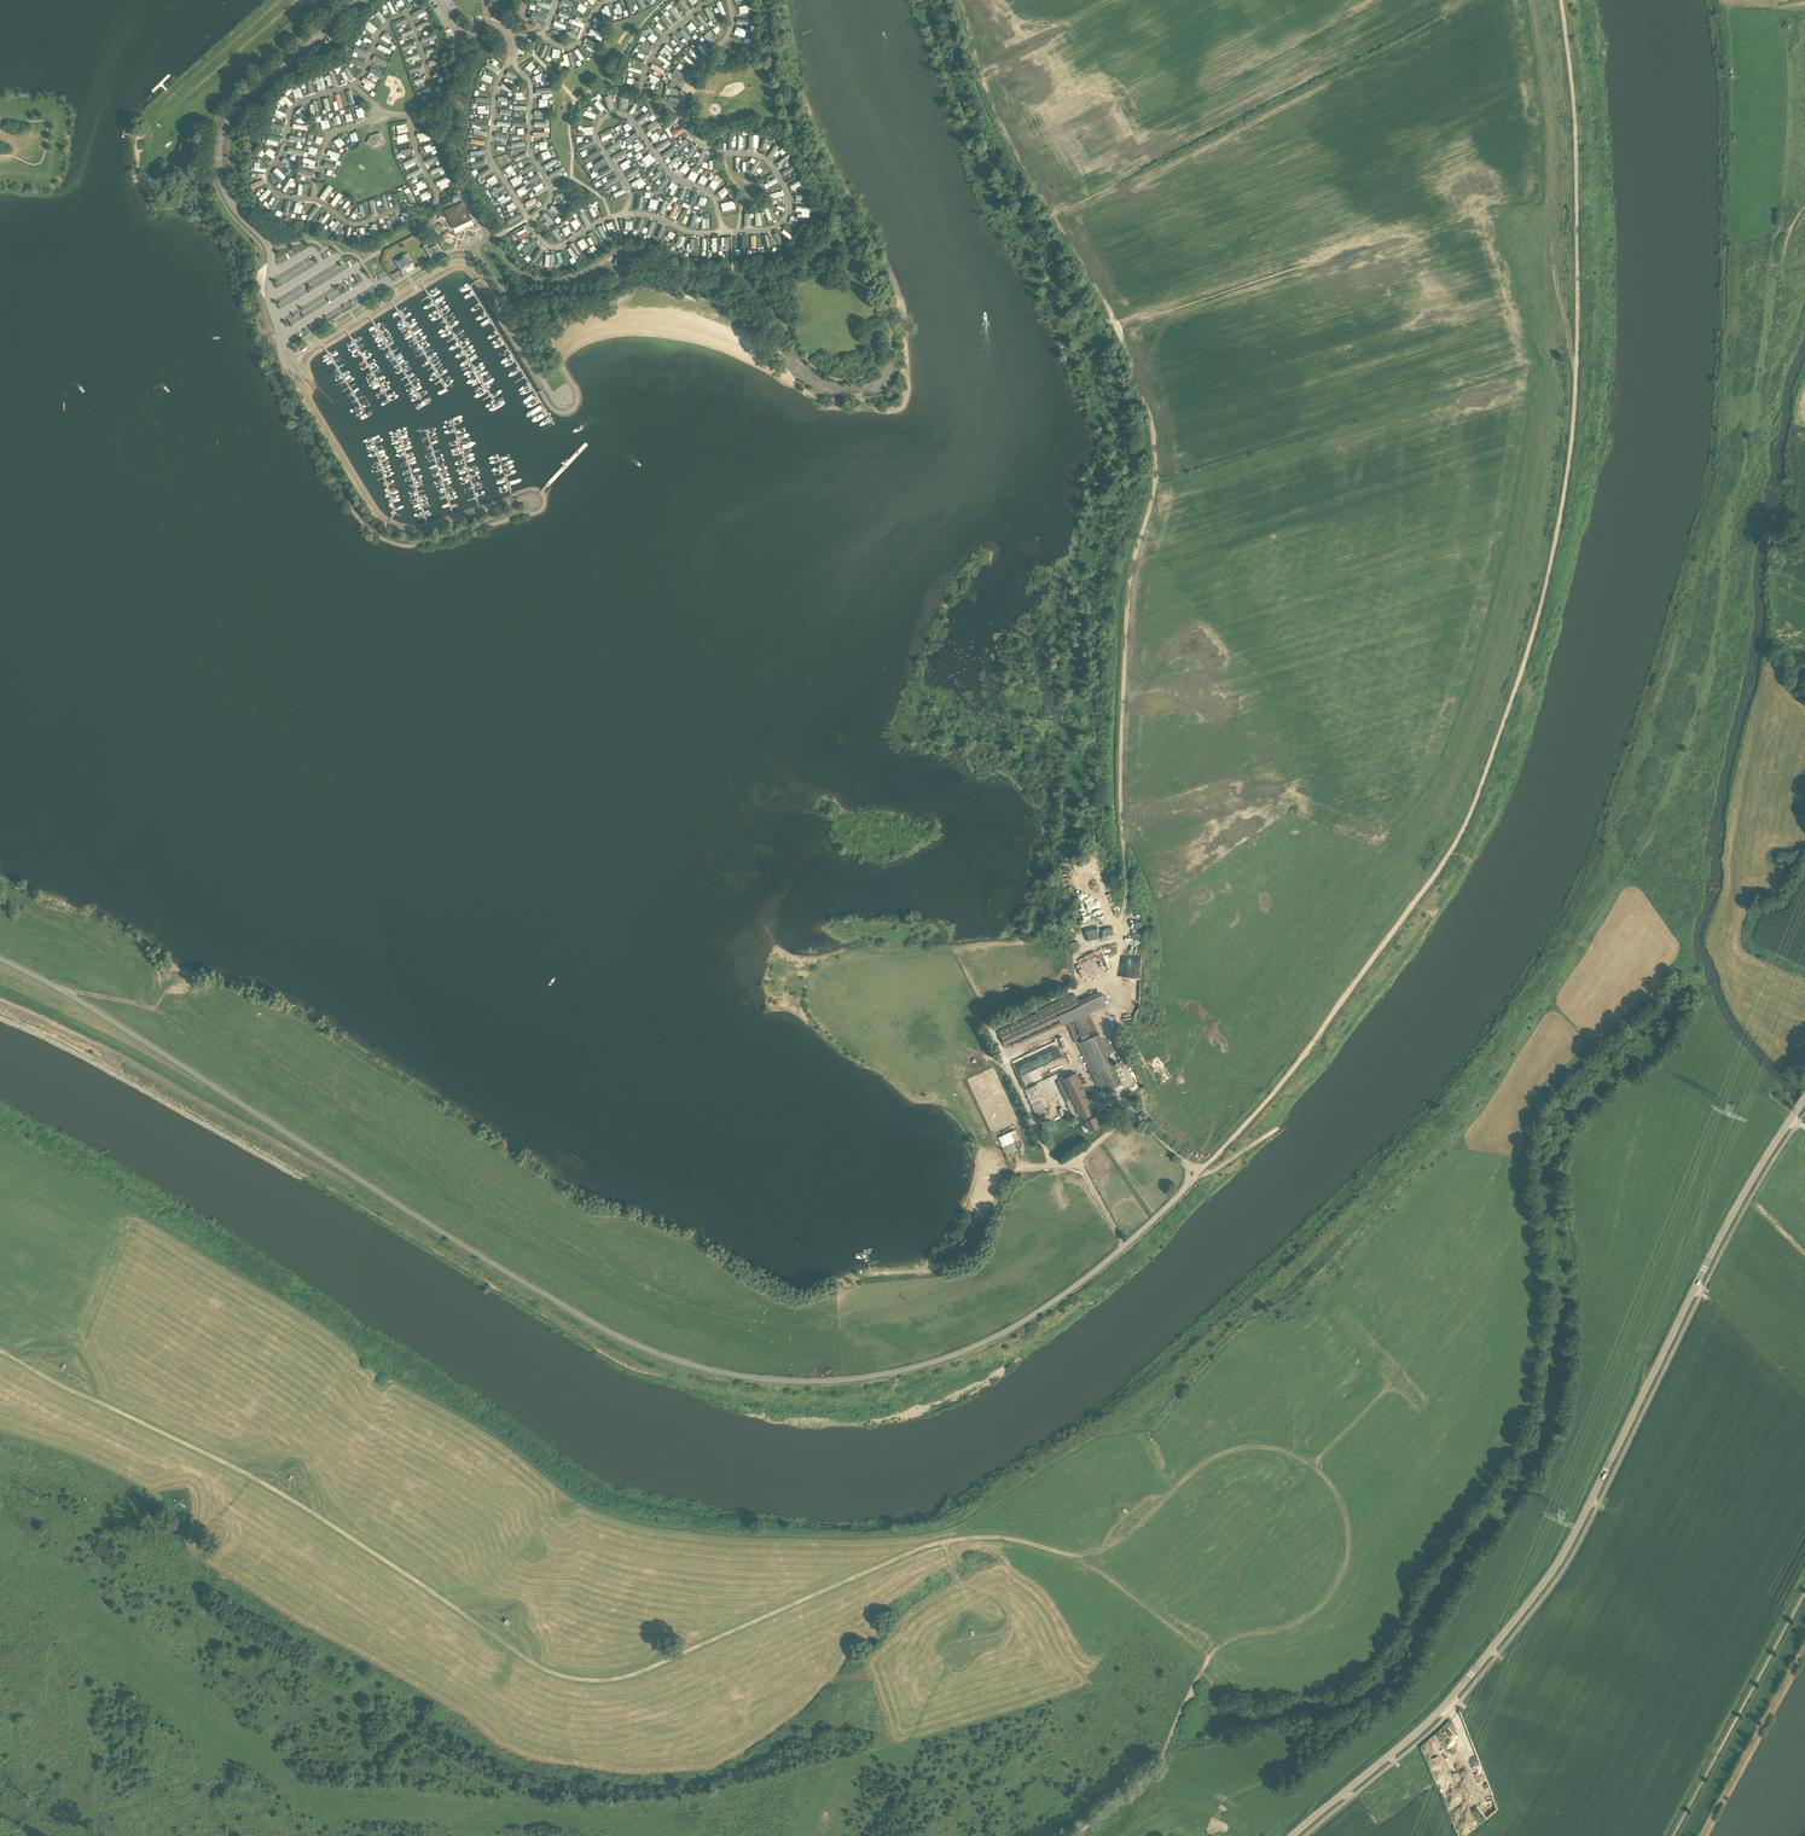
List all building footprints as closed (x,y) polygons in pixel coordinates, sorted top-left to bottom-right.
[(401,0),(399,0),(396,1),(399,8),(404,6),(401,0)] [(549,3),(540,0),(538,6),(547,8),(549,3)] [(641,0),(636,0),(640,10),(644,8),(641,0)] [(723,13),(719,2),(713,5),(717,16),(723,13)] [(687,9),(684,3),(679,6),(682,12),(687,9)] [(609,6),(602,8),(603,15),(606,15),(607,18),(611,17),(609,6)] [(621,14),(619,6),(611,8),(613,16),(621,14)] [(421,8),(411,12),(414,19),(424,15),(421,8)] [(671,13),(675,17),(680,12),(676,8),(671,13)] [(712,15),(707,8),(701,13),(705,19),(712,15)] [(547,15),(533,11),(531,18),(545,22),(547,15)] [(559,11),(556,17),(563,20),(565,13),(559,11)] [(384,20),(379,14),(375,19),(380,24),(384,20)] [(671,23),(667,16),(661,20),(665,26),(671,23)] [(704,24),(698,16),(693,19),(699,27),(704,24)] [(596,18),(594,21),(605,28),(607,25),(596,18)] [(572,19),(570,25),(581,29),(584,24),(572,19)] [(694,29),(689,21),(684,24),(689,32),(694,29)] [(376,29),(368,23),(364,29),(372,35),(376,29)] [(419,32),(430,26),(428,23),(417,28),(419,32)] [(663,29),(657,24),(653,29),(659,34),(663,29)] [(717,34),(721,29),(716,25),(712,29),(717,34)] [(749,32),(736,29),(735,36),(748,39),(749,32)] [(656,38),(648,30),(643,36),(652,43),(656,38)] [(687,35),(682,30),(676,35),(680,40),(687,35)] [(412,31),(399,35),(400,39),(413,35),(412,31)] [(569,32),(567,37),(576,41),(578,36),(569,32)] [(391,38),(385,33),(380,39),(387,44),(391,38)] [(707,34),(703,38),(711,46),(715,42),(707,34)] [(679,43),(673,35),(669,38),(675,45),(679,43)] [(434,36),(421,40),(423,44),(436,40),(434,36)] [(370,42),(362,38),(359,45),(366,49),(370,42)] [(593,44),(586,40),(582,46),(589,50),(593,44)] [(414,43),(402,47),(403,51),(416,47),(414,43)] [(651,48),(642,44),(639,50),(649,54),(651,48)] [(702,44),(697,48),(703,56),(708,51),(702,44)] [(390,51),(378,45),(376,49),(388,55),(390,51)] [(671,51),(666,45),(659,51),(665,57),(671,51)] [(574,51),(581,61),(588,56),(581,46),(574,51)] [(366,53),(356,49),(354,53),(364,58),(366,53)] [(435,49),(426,52),(427,57),(437,54),(435,49)] [(692,50),(687,54),(695,63),(700,59),(692,50)] [(418,54),(405,58),(406,62),(419,58),(418,54)] [(572,63),(571,55),(564,56),(566,64),(572,63)] [(668,66),(671,62),(660,55),(657,59),(668,66)] [(387,63),(375,58),(373,62),(386,67),(387,63)] [(363,64),(353,59),(350,64),(361,69),(363,64)] [(438,60),(428,63),(429,68),(439,66),(438,60)] [(683,60),(680,64),(690,71),(693,67),(683,60)] [(531,63),(524,69),(529,75),(536,69),(531,63)] [(497,68),(490,64),(486,70),(493,74),(497,68)] [(664,74),(666,69),(652,64),(651,69),(664,74)] [(422,66),(409,70),(410,74),(423,70),(422,66)] [(352,78),(348,69),(341,72),(345,81),(352,78)] [(383,76),(371,69),(369,73),(381,80),(383,76)] [(442,70),(432,73),(434,81),(444,78),(442,70)] [(673,71),(670,77),(681,83),(684,77),(673,71)] [(517,78),(509,72),(505,78),(513,83),(517,78)] [(659,78),(650,74),(647,81),(656,85),(659,78)] [(491,78),(483,75),(481,80),(489,84),(491,78)] [(543,75),(533,77),(534,84),(544,81),(543,75)] [(337,86),(335,76),(327,78),(329,87),(337,86)] [(377,84),(364,77),(361,83),(374,90),(377,84)] [(325,89),(322,78),(313,81),(317,91),(325,89)] [(502,84),(500,89),(512,93),(513,88),(502,84)] [(302,98),(299,88),(291,91),(294,101),(302,98)] [(546,88),(536,90),(537,97),(547,95),(546,88)] [(347,93),(351,106),(355,104),(351,91),(347,93)] [(341,108),(339,94),(332,95),(334,110),(341,108)] [(547,101),(538,101),(537,109),(547,110),(547,101)] [(594,103),(591,108),(600,114),(603,109),(594,103)] [(634,105),(628,113),(634,117),(639,109),(634,105)] [(307,116),(301,107),(294,112),(300,120),(307,116)] [(364,109),(358,111),(360,118),(366,116),(364,109)] [(504,119),(509,119),(509,115),(512,115),(512,110),(501,109),(501,114),(504,114),(504,119)] [(285,114),(276,111),(274,116),(283,120),(285,114)] [(542,112),(534,111),(534,119),(542,120),(542,112)] [(645,114),(637,120),(640,125),(648,119),(645,114)] [(485,117),(474,116),(474,124),(485,125),(485,117)] [(328,120),(321,122),(323,130),(330,127),(328,120)] [(545,125),(535,123),(534,129),(544,131),(545,125)] [(628,123),(621,129),(624,133),(631,127),(628,123)] [(650,124),(643,128),(646,133),(653,129),(650,124)] [(396,128),(397,134),(407,132),(405,126),(396,128)] [(680,127),(669,133),(672,139),(683,133),(680,127)] [(609,131),(600,135),(602,142),(612,138),(609,131)] [(372,136),(370,136),(367,144),(374,147),(374,148),(380,145),(380,144),(381,143),(383,142),(380,133),(372,136)] [(658,133),(649,137),(651,143),(661,138),(658,133)] [(506,136),(496,134),(494,141),(505,143),(506,136)] [(633,134),(626,139),(629,143),(636,138),(633,134)] [(685,137),(676,145),(680,150),(690,142),(685,137)] [(343,144),(339,138),(333,143),(338,148),(343,144)] [(764,139),(759,149),(764,152),(769,142),(764,139)] [(584,143),(587,149),(594,145),(591,140),(584,143)] [(662,142),(656,145),(660,152),(666,149),(662,142)] [(547,143),(537,144),(538,151),(548,150),(547,143)] [(614,143),(607,147),(610,152),(616,148),(614,143)] [(638,144),(631,149),(634,153),(641,148),(638,144)] [(430,146),(420,150),(422,155),(432,151),(430,146)] [(666,159),(677,152),(674,147),(663,154),(666,159)] [(693,147),(686,157),(690,160),(697,150),(693,147)] [(774,147),(767,156),(772,159),(778,150),(774,147)] [(317,150),(309,148),(307,154),(315,157),(317,150)] [(274,153),(268,149),(264,155),(270,159),(274,153)] [(297,151),(290,149),(289,156),(296,157),(297,151)] [(701,165),(708,151),(703,149),(697,163),(701,165)] [(584,157),(588,162),(598,155),(595,150),(584,157)] [(647,150),(640,156),(643,160),(650,155),(647,150)] [(338,155),(328,151),(325,158),(335,162),(338,155)] [(622,151),(614,156),(617,160),(625,155),(622,151)] [(547,152),(539,155),(542,162),(549,159),(547,152)] [(526,155),(514,159),(515,163),(527,159),(526,155)] [(678,155),(668,162),(671,166),(681,159),(678,155)] [(785,156),(777,163),(779,166),(787,159),(785,156)] [(315,162),(303,158),(301,165),(313,169),(315,162)] [(402,163),(405,168),(414,164),(411,159),(402,163)] [(591,164),(595,170),(604,165),(600,159),(591,164)] [(653,159),(646,165),(649,169),(656,163),(653,159)] [(292,163),(284,160),(281,166),(289,170),(292,163)] [(628,160),(618,166),(621,170),(630,164),(628,160)] [(553,161),(546,165),(549,169),(556,165),(553,161)] [(754,161),(750,167),(756,171),(759,164),(754,161)] [(529,162),(522,166),(525,172),(532,169),(529,162)] [(680,173),(688,165),(684,162),(677,171),(680,173)] [(334,166),(325,163),(323,169),(332,172),(334,166)] [(510,167),(503,172),(506,176),(513,171),(510,167)] [(608,167),(602,170),(605,176),(612,173),(608,167)] [(791,167),(781,173),(785,179),(795,173),(791,167)] [(436,168),(431,171),(434,177),(439,174),(436,168)] [(488,168),(478,174),(480,178),(491,173),(488,168)] [(632,168),(625,173),(628,178),(635,172),(632,168)] [(285,175),(277,169),(271,175),(278,182),(285,175)] [(407,175),(409,180),(422,173),(420,169),(407,175)] [(559,169),(552,174),(556,180),(563,176),(559,169)] [(311,173),(304,170),(301,177),(309,180),(311,173)] [(658,170),(651,176),(654,180),(661,174),(658,170)] [(694,181),(698,173),(692,170),(688,179),(694,181)] [(537,173),(527,178),(530,184),(540,179),(537,173)] [(608,179),(612,186),(619,182),(615,175),(608,179)] [(703,186),(708,178),(702,175),(698,182),(703,186)] [(493,176),(486,181),(490,186),(497,181),(493,176)] [(518,176),(509,181),(513,188),(522,182),(518,176)] [(667,176),(658,186),(661,190),(670,180),(667,176)] [(713,190),(721,180),(715,176),(708,187),(713,190)] [(282,192),(285,194),(293,180),(290,178),(282,192)] [(637,178),(630,183),(633,187),(640,182),(637,178)] [(445,179),(435,183),(439,191),(448,187),(445,179)] [(262,180),(252,185),(254,190),(264,185),(262,180)] [(798,182),(791,186),(793,191),(801,186),(798,182)] [(412,187),(415,193),(423,188),(421,183),(412,187)] [(546,185),(537,190),(537,191),(535,193),(536,196),(548,189),(546,185)] [(320,199),(324,202),(333,189),(329,186),(320,199)] [(499,186),(493,190),(496,195),(502,191),(499,186)] [(622,188),(611,193),(615,199),(625,194),(625,192),(622,188)] [(717,194),(722,200),(729,193),(725,188),(717,194)] [(780,189),(768,193),(770,201),(782,198),(780,189)] [(267,190),(258,199),(260,202),(270,193),(267,190)] [(692,206),(698,192),(694,190),(688,204),(692,206)] [(685,194),(678,191),(675,197),(682,200),(685,194)] [(342,196),(339,193),(330,204),(334,207),(342,196)] [(415,202),(411,193),(406,195),(411,204),(415,202)] [(459,195),(452,198),(454,204),(461,201),(459,195)] [(504,195),(497,199),(500,205),(507,200),(504,195)] [(802,195),(792,197),(793,203),(803,202),(802,195)] [(277,199),(271,210),(274,211),(280,201),(277,199)] [(533,199),(525,204),(527,208),(535,203),(533,199)] [(665,199),(660,212),(664,214),(669,201),(665,199)] [(707,201),(701,199),(698,208),(704,210),(707,201)] [(656,201),(650,200),(648,208),(655,209),(656,201)] [(374,201),(369,202),(372,217),(378,216),(374,201)] [(473,220),(464,202),(445,211),(452,227),(453,229),(473,220)] [(720,205),(722,213),(734,211),(733,202),(720,205)] [(301,204),(295,203),(293,213),(299,214),(301,204)] [(513,203),(505,207),(507,213),(517,209),(515,206),(513,203)] [(312,208),(308,213),(314,218),(321,209),(316,205),(313,209),(312,208)] [(345,205),(341,210),(345,213),(349,208),(345,205)] [(563,212),(552,206),(550,211),(561,216),(563,212)] [(596,214),(591,206),(586,208),(591,217),(596,214)] [(803,208),(794,207),(793,214),(802,216),(803,208)] [(773,218),(769,208),(763,210),(767,221),(773,218)] [(678,214),(672,210),(668,217),(674,221),(678,214)] [(400,217),(402,225),(410,222),(406,212),(402,214),(403,216),(400,217)] [(320,223),(319,225),(321,227),(330,215),(328,213),(324,218),(322,216),(318,221),(320,223)] [(587,222),(583,213),(579,215),(583,224),(587,222)] [(518,214),(506,221),(509,226),(521,219),(518,214)] [(682,214),(680,222),(687,224),(689,216),(682,214)] [(750,229),(749,214),(741,215),(742,229),(750,229)] [(554,224),(546,217),(543,220),(551,228),(554,224)] [(798,220),(791,217),(789,224),(796,226),(798,220)] [(578,225),(574,218),(568,221),(573,228),(578,225)] [(708,220),(701,219),(699,229),(707,230),(708,220)] [(395,229),(390,220),(386,222),(391,231),(395,229)] [(340,223),(337,221),(335,223),(332,221),(329,226),(332,228),(331,229),(334,232),(340,223)] [(650,235),(654,225),(650,223),(646,233),(650,235)] [(615,234),(612,224),(606,226),(609,236),(615,234)] [(377,239),(380,238),(376,226),(372,227),(373,228),(369,229),(372,238),(376,237),(377,239)] [(570,233),(566,226),(561,230),(565,236),(570,233)] [(793,234),(784,226),(780,232),(788,239),(793,234)] [(606,237),(601,227),(594,230),(600,240),(606,237)] [(343,230),(341,239),(348,241),(351,229),(348,228),(347,231),(343,230)] [(357,236),(358,242),(366,241),(364,228),(359,228),(360,235),(357,236)] [(661,240),(665,231),(660,229),(656,238),(661,240)] [(523,230),(516,233),(519,239),(526,235),(523,230)] [(559,237),(554,230),(549,234),(554,241),(559,237)] [(675,233),(671,231),(666,241),(670,243),(675,233)] [(591,234),(588,236),(593,246),(597,244),(591,234)] [(685,239),(678,236),(675,245),(682,247),(685,239)] [(728,238),(721,239),(721,250),(729,250),(728,238)] [(581,240),(576,243),(581,252),(587,248),(581,240)] [(531,243),(522,248),(524,251),(533,246),(531,243)] [(426,245),(424,246),(431,257),(441,251),(437,245),(429,250),(426,245)] [(575,247),(568,251),(572,259),(579,255),(575,247)] [(536,248),(532,256),(539,260),(543,252),(536,248)] [(562,252),(555,254),(558,265),(566,262),(562,252)] [(404,253),(393,260),(402,273),(406,271),(408,273),(416,268),(412,263),(411,264),(410,261),(412,260),(408,253),(406,255),(404,253)] [(617,256),(613,264),(616,266),(618,272),(628,268),(626,264),(630,263),(627,255),(619,257),(617,256)] [(1091,922),(1090,916),(1079,918),(1080,924),(1091,922)] [(1139,985),(1140,959),(1129,959),(1129,967),(1124,967),(1124,971),(1130,971),(1130,975),(1125,974),(1125,978),(1118,978),(1118,989),(1125,990),(1125,984),(1139,985)] [(1077,1044),(1098,1088),(1102,1086),(1104,1092),(1122,1083),(1099,1034),(1090,1038),(1081,1017),(1106,1005),(1099,990),(1077,1000),(1074,993),(1034,1011),(1035,1013),(998,1031),(997,1031),(1004,1045),(1059,1020),(1060,1022),(1005,1047),(1005,1048),(1005,1049),(1006,1050),(1061,1024),(1062,1026),(1066,1024),(1076,1045),(1077,1044)] [(1056,1041),(1012,1059),(1018,1075),(1036,1068),(1036,1066),(1044,1062),(1042,1057),(1060,1050),(1056,1041)] [(1019,1075),(1023,1088),(1040,1083),(1036,1070),(1019,1075)] [(1076,1073),(1076,1072),(1057,1082),(1073,1118),(1077,1116),(1080,1122),(1095,1115),(1090,1104),(1093,1102),(1091,1098),(1088,1099),(1076,1073)] [(1036,1084),(1024,1089),(1036,1115),(1049,1110),(1036,1084)] [(1089,1132),(1100,1126),(1095,1115),(1080,1122),(1082,1125),(1085,1123),(1089,1132)] [(998,1137),(1002,1146),(1013,1141),(1009,1132),(998,1137)]
